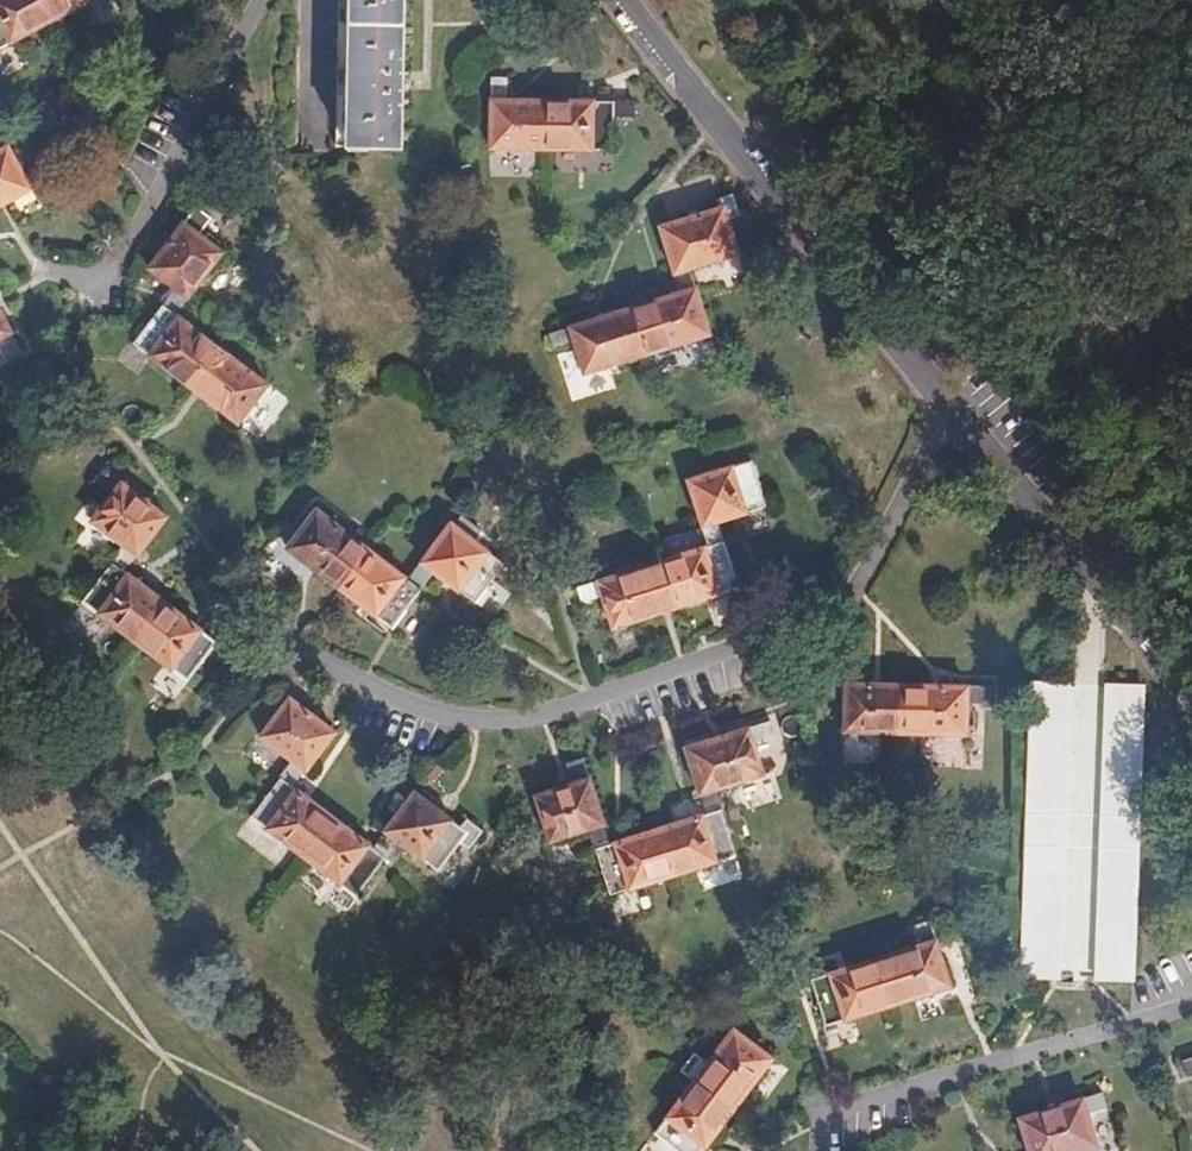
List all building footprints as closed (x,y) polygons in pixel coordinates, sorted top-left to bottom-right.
[(36,0),(0,0),(0,44),(46,19),(36,0)] [(46,19),(80,0),(36,0),(46,19)] [(331,146),(398,147),(399,89),(405,88),(405,72),(399,71),(401,0),(334,0),(331,146)] [(487,147),(547,149),(548,100),(503,99),(502,78),(488,78),(487,147)] [(548,100),(547,149),(609,150),(610,116),(630,117),(630,102),(548,100)] [(30,189),(6,147),(0,150),(0,205),(30,189)] [(714,201),(716,209),(722,207),(726,222),(737,219),(730,197),(714,201)] [(145,269),(170,288),(183,297),(217,251),(192,232),(204,216),(191,207),(145,269)] [(722,207),(716,209),(657,227),(671,274),(687,269),(736,253),(726,222),(722,207)] [(687,269),(671,274),(676,293),(630,308),(645,354),(707,335),(687,269)] [(183,297),(170,288),(129,343),(183,383),(212,344),(171,313),(183,297)] [(645,354),(630,308),(567,327),(571,342),(581,374),(645,354)] [(0,315),(0,337),(9,332),(0,315)] [(571,342),(567,327),(547,333),(551,348),(571,342)] [(9,332),(0,337),(0,343),(6,355),(18,349),(9,332)] [(212,344),(183,383),(235,423),(265,385),(212,344)] [(698,526),(716,521),(762,506),(748,460),(685,480),(698,526)] [(95,482),(109,494),(118,482),(119,481),(105,469),(95,482)] [(118,482),(109,494),(88,522),(121,547),(132,556),(163,517),(118,482)] [(337,590),(368,551),(315,510),(285,550),(337,590)] [(449,526),(421,564),(434,574),(474,604),(503,566),(473,543),(481,531),(460,516),(452,527),(449,526)] [(658,561),(673,608),(736,588),(716,521),(698,526),(705,546),(658,561)] [(132,556),(121,547),(80,601),(133,641),(162,603),(120,570),(132,556)] [(434,574),(421,564),(408,582),(368,551),(337,590),(391,631),(434,574)] [(596,581),(601,596),(611,628),(673,608),(658,561),(596,581)] [(580,603),(601,596),(596,581),(575,588),(580,603)] [(162,603),(133,641),(186,681),(215,643),(162,603)] [(899,736),(900,685),(822,683),(822,697),(842,698),(841,733),(899,736)] [(964,687),(900,685),(899,736),(963,738),(963,703),(964,687)] [(982,688),(964,687),(963,703),(981,704),(982,688)] [(1131,982),(1140,691),(1030,687),(1021,978),(1131,982)] [(259,736),(292,762),(302,770),(303,771),(332,733),(288,698),(259,736)] [(764,722),(745,728),(750,744),(768,738),(764,722)] [(750,744),(745,728),(681,749),(696,796),(710,792),(760,777),(750,744)] [(302,770),(292,762),(249,818),(301,857),(330,817),(290,786),(302,770)] [(585,831),(600,826),(585,780),(531,797),(546,844),(585,831)] [(383,831),(395,841),(427,865),(448,838),(457,827),(410,791),(382,830),(383,831)] [(710,792),(696,796),(702,816),(654,831),(669,879),(732,859),(710,792)] [(330,817),(301,857),(353,896),(395,841),(383,831),(370,848),(330,817)] [(457,827),(448,838),(464,851),(479,832),(463,819),(457,827)] [(669,879),(654,831),(607,846),(600,826),(585,831),(607,898),(669,879)] [(921,946),(873,962),(887,1009),(950,989),(929,922),(914,926),(921,946)] [(887,1009),(873,962),(810,982),(825,1029),(887,1009)] [(733,1031),(692,1084),(732,1114),(771,1061),(733,1031)] [(1179,1064),(1183,1078),(1191,1075),(1191,1060),(1179,1064)] [(692,1084),(652,1136),(671,1150),(703,1150),(732,1114),(692,1084)] [(1022,1150),(1085,1150),(1093,1149),(1083,1116),(1102,1110),(1097,1095),(1013,1122),(1022,1150)]
